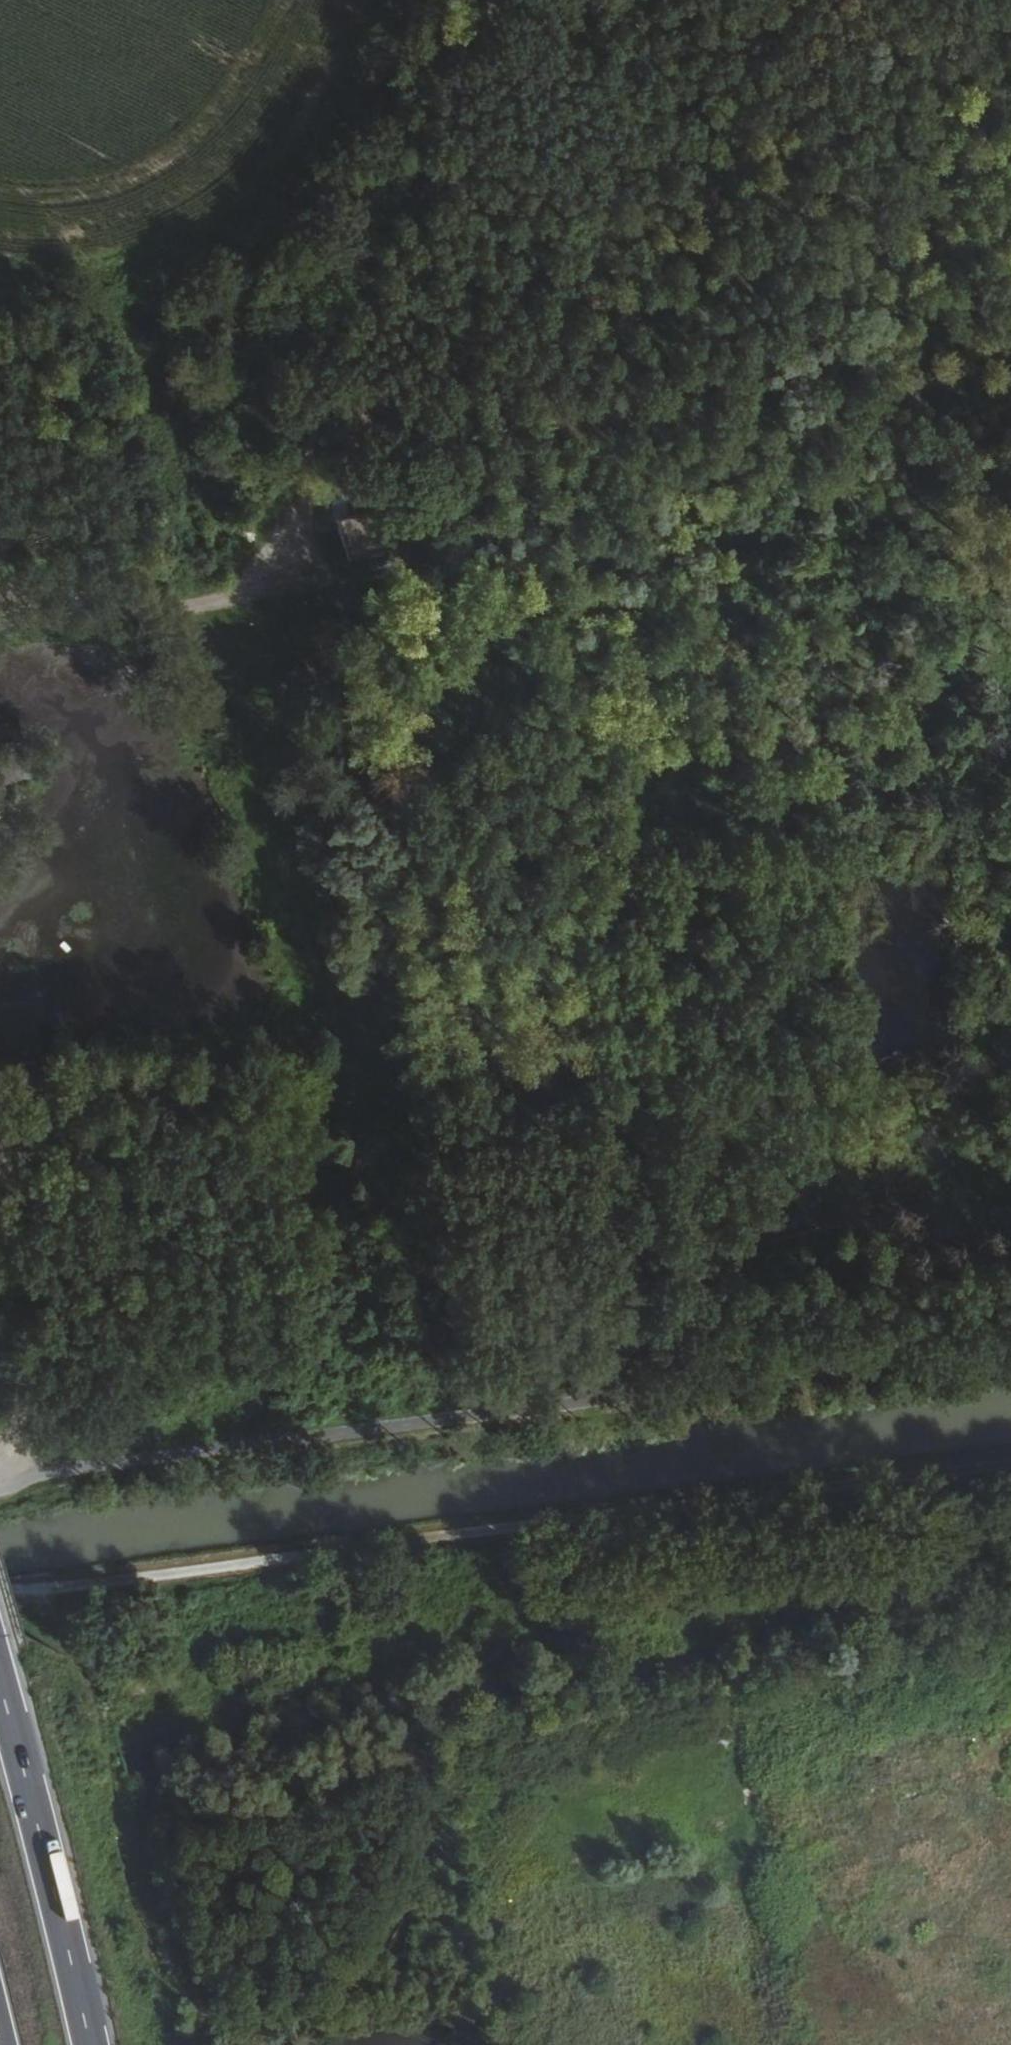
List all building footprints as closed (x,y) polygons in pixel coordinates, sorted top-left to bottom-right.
[(391,503),(335,521),(348,561),(404,544),(391,503)]
